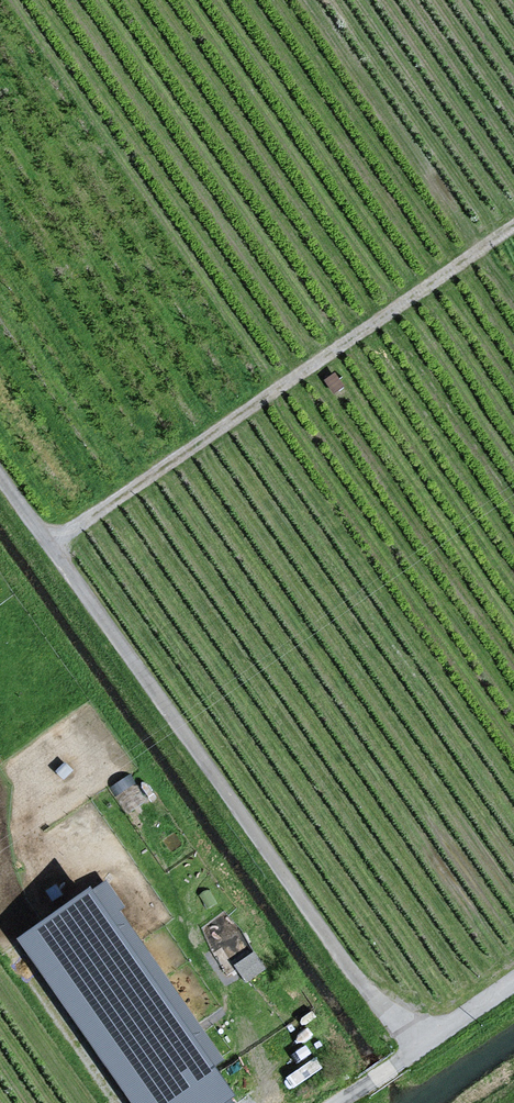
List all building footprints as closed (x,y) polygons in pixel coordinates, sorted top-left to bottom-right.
[(138,1102),(219,1102),(234,1093),(94,893),(25,941),(138,1102)]
